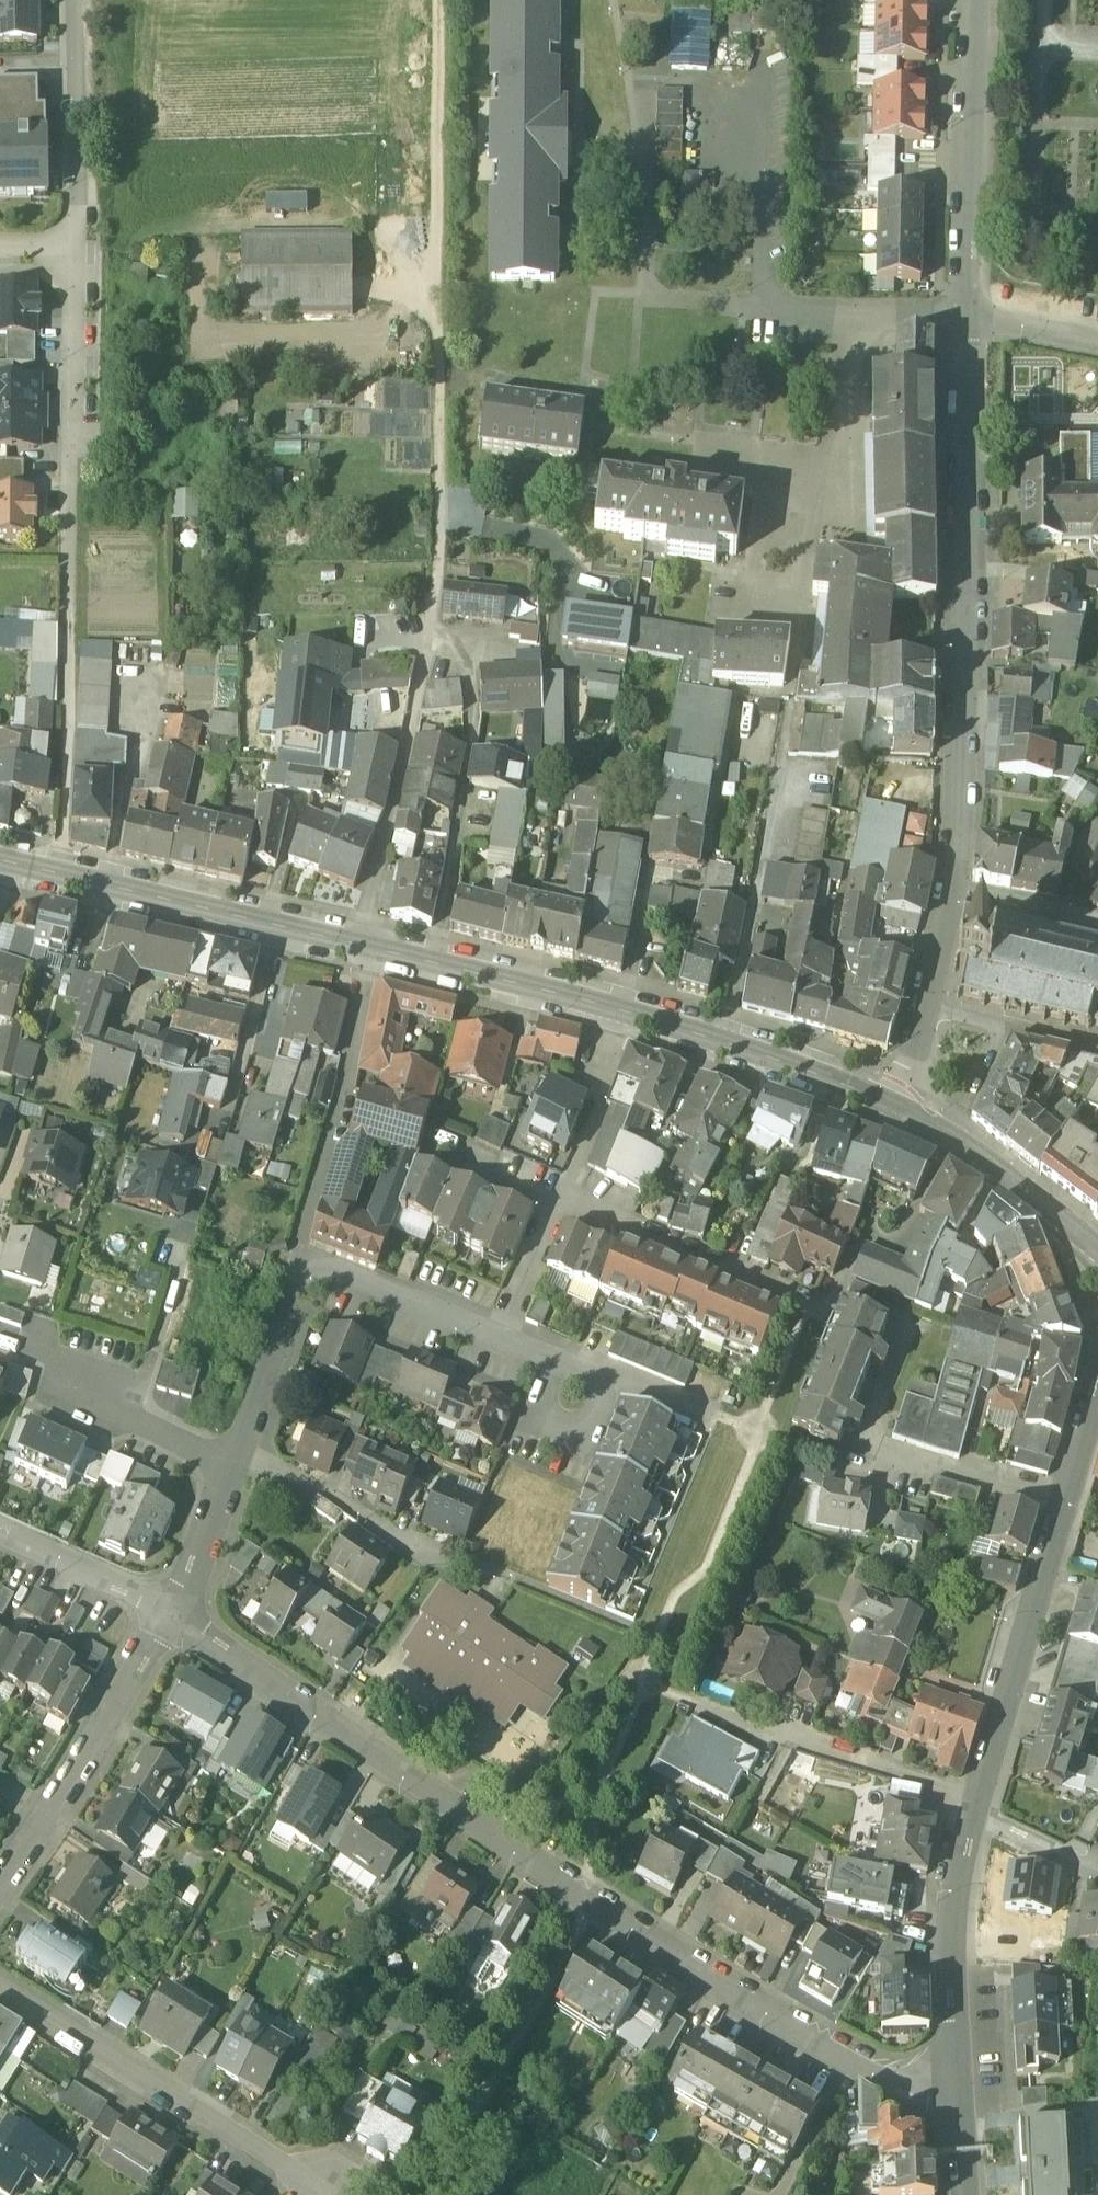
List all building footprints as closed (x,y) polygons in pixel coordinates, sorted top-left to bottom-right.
[(37,43),(37,0),(0,0),(0,44),(37,43)] [(493,281),(555,282),(555,184),(566,184),(567,103),(556,102),(556,0),(495,0),(493,281)] [(754,36),(776,36),(774,0),(752,0),(754,36)] [(709,5),(674,4),(671,70),(706,71),(709,5)] [(898,7),(878,7),(878,33),(926,34),(927,8),(898,7)] [(926,34),(878,33),(877,59),(926,60),(926,34)] [(877,59),(858,59),(858,72),(897,73),(897,60),(877,59)] [(897,73),(858,72),(857,86),(877,86),(896,86),(897,73)] [(896,86),(877,86),(876,112),(924,113),(925,87),(896,86)] [(47,138),(46,114),(36,114),(35,89),(0,89),(0,138),(47,138)] [(683,92),(657,92),(656,170),(682,170),(683,92)] [(924,113),(876,112),(875,139),(895,139),(924,140),(924,113)] [(47,138),(0,138),(0,199),(48,198),(47,138)] [(875,139),(865,139),(864,152),(869,152),(895,152),(895,139),(875,139)] [(895,152),(869,152),(868,165),(895,166),(895,152)] [(895,166),(868,165),(868,178),(894,179),(895,166)] [(702,177),(684,176),(683,198),(684,198),(699,199),(700,199),(702,177)] [(894,179),(868,178),(868,191),(879,192),(894,192),(894,179)] [(894,192),(879,192),(878,214),(922,215),(923,192),(894,192)] [(922,215),(878,214),(878,236),(922,237),(922,215)] [(922,237),(878,236),(877,258),(921,259),(922,237)] [(352,237),(242,238),(242,316),(352,316),(352,237)] [(921,259),(877,258),(877,281),(895,281),(921,282),(921,259)] [(877,281),(868,281),(868,294),(894,294),(895,281),(877,281)] [(0,288),(0,336),(7,336),(35,336),(36,320),(40,320),(40,305),(36,305),(36,288),(0,288)] [(934,335),(895,334),(894,379),(932,379),(934,335)] [(35,336),(7,336),(7,365),(14,366),(35,366),(35,336)] [(14,366),(7,365),(0,365),(0,383),(13,383),(14,366)] [(894,379),(873,379),(873,455),(933,455),(932,379),(894,379)] [(39,418),(40,384),(13,383),(0,383),(0,418),(39,418)] [(571,409),(488,397),(487,397),(479,450),(481,450),(563,461),(577,463),(584,410),(572,408),(571,409)] [(0,418),(0,451),(7,451),(39,451),(39,418),(0,418)] [(298,423),(286,421),(285,433),(297,434),(298,423)] [(1060,476),(1023,476),(1023,545),(1062,545),(1062,533),(1093,533),(1093,545),(1097,545),(1097,496),(1090,496),(1090,438),(1060,438),(1060,476)] [(933,455),(873,455),(874,533),(885,533),(934,533),(933,486),(933,455)] [(0,464),(0,492),(23,492),(23,488),(24,488),(25,464),(7,464),(0,464)] [(273,475),(262,475),(263,493),(273,492),(273,475)] [(647,489),(601,482),(596,529),(625,534),(624,540),(642,542),(647,489)] [(684,489),(667,486),(666,491),(647,489),(642,542),(667,546),(666,557),(713,564),(715,552),(735,555),(742,501),(683,493),(684,489)] [(32,540),(32,524),(38,524),(38,508),(33,508),(33,492),(23,492),(0,492),(0,540),(32,540)] [(173,494),(173,520),(199,520),(199,494),(173,494)] [(303,530),(285,530),(285,548),(304,547),(303,530)] [(885,566),(818,556),(811,597),(828,600),(821,675),(818,705),(847,707),(847,706),(866,708),(866,710),(867,710),(870,710),(886,710),(894,711),(933,711),(934,666),(884,664),(891,599),(935,600),(934,548),(935,548),(934,533),(885,533),(885,566)] [(1078,574),(1076,588),(1097,591),(1097,576),(1078,574)] [(1071,588),(1028,583),(1023,618),(1053,622),(1066,623),(1071,588)] [(506,595),(446,588),(444,616),(503,624),(506,595)] [(422,599),(400,600),(400,611),(423,611),(422,599)] [(564,645),(628,653),(632,623),(633,619),(568,611),(564,645)] [(57,617),(37,616),(37,625),(56,627),(57,617)] [(1029,619),(993,618),(992,658),(1023,658),(1028,654),(1029,619)] [(1066,623),(1053,622),(1049,662),(1048,668),(1050,669),(1075,672),(1083,626),(1066,623)] [(0,623),(0,651),(15,652),(16,639),(31,641),(32,625),(0,623)] [(715,638),(632,623),(628,653),(683,664),(678,692),(727,699),(729,685),(783,688),(790,642),(715,638)] [(540,629),(512,624),(510,638),(521,640),(521,644),(538,646),(540,629)] [(37,625),(32,625),(31,641),(29,663),(57,664),(55,657),(56,627),(37,625)] [(344,654),(288,648),(284,681),(329,686),(340,688),(344,654)] [(179,652),(170,650),(166,668),(174,670),(179,652)] [(108,664),(78,664),(77,733),(107,738),(108,664)] [(375,665),(361,666),(362,690),(377,689),(375,665)] [(1043,668),(1033,667),(1032,672),(1030,703),(1047,704),(1050,669),(1048,668),(1043,668)] [(54,670),(34,668),(30,704),(49,706),(54,670)] [(542,668),(479,671),(481,715),(527,713),(543,712),(542,668)] [(585,695),(616,700),(619,677),(588,672),(585,695)] [(1021,678),(1005,676),(1002,699),(1025,702),(1030,703),(1032,672),(1022,672),(1021,678)] [(821,675),(801,673),(796,703),(818,705),(821,675)] [(329,686),(284,681),(278,736),(323,741),(329,686)] [(449,691),(425,693),(421,715),(427,714),(451,711),(449,691)] [(727,699),(678,692),(665,764),(711,770),(711,772),(717,773),(720,751),(729,699),(727,699)] [(1025,702),(1002,699),(999,722),(1023,724),(1025,702)] [(49,706),(30,704),(25,740),(47,743),(51,706),(49,706)] [(866,708),(847,706),(847,707),(843,729),(839,759),(860,760),(867,710),(866,710),(866,708)] [(886,710),(870,710),(870,719),(872,721),(885,721),(886,710)] [(933,711),(894,711),(893,753),(933,754),(933,711)] [(543,712),(527,713),(524,766),(524,769),(541,769),(543,730),(544,712),(543,712)] [(553,712),(544,712),(543,730),(552,731),(553,712)] [(237,719),(210,716),(206,741),(208,741),(205,759),(225,761),(228,742),(237,742),(237,719)] [(200,726),(171,720),(163,751),(193,758),(200,726)] [(835,722),(805,720),(800,757),(827,758),(832,727),(834,728),(835,722)] [(834,728),(832,727),(827,758),(839,759),(843,729),(834,728)] [(107,738),(77,733),(74,779),(95,780),(96,770),(124,771),(126,742),(107,738)] [(0,737),(0,764),(16,766),(44,769),(47,743),(25,740),(0,737)] [(398,748),(359,740),(354,768),(353,778),(345,807),(371,812),(384,815),(398,748)] [(463,750),(417,740),(410,772),(457,783),(463,750)] [(1022,744),(997,741),(993,770),(1025,774),(1026,748),(1021,748),(1022,744)] [(1055,752),(1026,748),(1025,774),(1052,778),(1055,752)] [(163,751),(157,750),(147,788),(136,785),(134,795),(183,805),(184,805),(193,758),(163,751)] [(1085,754),(1055,752),(1052,778),(1072,781),(1085,754)] [(524,766),(476,754),(470,784),(501,790),(521,793),(524,769),(524,766)] [(6,793),(7,793),(9,776),(15,777),(16,766),(0,764),(0,793),(6,793)] [(711,770),(665,764),(655,826),(680,829),(702,833),(711,772),(711,770)] [(291,769),(271,765),(267,787),(286,791),(291,769)] [(44,769),(16,766),(15,777),(9,776),(7,793),(12,794),(43,798),(47,770),(44,769)] [(323,774),(291,769),(286,791),(320,796),(323,774)] [(457,783),(410,772),(400,816),(420,820),(423,806),(451,811),(457,783)] [(95,780),(74,779),(72,828),(108,830),(111,781),(95,780)] [(606,786),(569,780),(564,811),(576,813),(601,816),(606,786)] [(521,793),(501,790),(491,848),(517,852),(527,795),(521,793)] [(183,805),(134,795),(130,820),(131,820),(177,832),(181,816),(183,805)] [(289,807),(259,802),(252,862),(276,867),(289,807)] [(0,803),(0,829),(8,831),(11,804),(6,803),(0,803)] [(904,814),(864,804),(854,853),(893,861),(895,861),(904,814)] [(371,812),(345,807),(343,817),(368,822),(371,812)] [(249,819),(222,812),(219,825),(206,876),(242,885),(254,834),(246,832),(249,819)] [(829,816),(806,812),(795,873),(818,877),(829,816)] [(601,816),(576,813),(574,827),(579,827),(598,829),(601,816)] [(340,827),(308,814),(290,862),(320,873),(340,827)] [(219,825),(181,816),(177,832),(169,867),(206,876),(219,825)] [(420,820),(400,816),(395,837),(416,841),(417,833),(420,820)] [(177,832),(131,820),(122,857),(169,867),(177,832)] [(436,824),(420,820),(417,833),(434,835),(436,824)] [(371,840),(340,826),(340,827),(320,873),(319,875),(352,888),(371,840)] [(655,826),(654,826),(649,860),(675,863),(680,829),(655,826)] [(598,829),(579,827),(573,862),(592,864),(597,838),(598,829)] [(108,830),(72,828),(71,845),(105,853),(108,830)] [(1071,837),(1058,828),(1052,856),(1066,858),(1071,837)] [(702,833),(680,829),(675,863),(697,866),(700,850),(702,833)] [(640,845),(597,838),(592,864),(585,903),(583,913),(581,928),(627,939),(640,867),(636,867),(640,845)] [(1020,848),(978,840),(974,882),(1011,888),(1019,850),(1020,848)] [(1052,856),(1019,850),(1011,888),(1057,897),(1066,858),(1052,856)] [(1089,874),(1096,877),(1087,904),(1097,908),(1097,851),(1089,874)] [(893,861),(854,853),(850,872),(851,872),(846,900),(872,906),(885,909),(893,861)] [(446,859),(430,856),(428,866),(425,867),(420,871),(419,875),(442,880),(446,859)] [(895,861),(893,861),(885,909),(921,916),(931,868),(895,861)] [(592,864),(573,862),(567,893),(574,901),(585,903),(592,864)] [(844,868),(821,863),(819,878),(820,878),(820,879),(840,884),(844,868)] [(795,873),(769,867),(762,903),(797,911),(815,915),(815,912),(820,879),(820,878),(819,878),(795,873)] [(419,875),(397,870),(394,884),(396,885),(389,919),(431,928),(442,880),(419,875)] [(500,872),(495,905),(508,908),(509,898),(513,874),(500,872)] [(735,880),(708,874),(702,899),(704,900),(729,905),(735,880)] [(672,892),(653,888),(649,909),(670,914),(672,892)] [(699,899),(672,892),(670,914),(693,919),(699,899)] [(495,905),(458,895),(451,930),(502,944),(508,908),(495,905)] [(539,904),(509,898),(508,908),(502,944),(530,950),(539,904)] [(729,905),(704,900),(689,952),(691,953),(679,990),(708,998),(719,961),(734,966),(746,909),(729,905)] [(872,906),(846,900),(838,943),(863,947),(872,906)] [(583,913),(539,904),(530,950),(575,960),(581,928),(583,913)] [(39,934),(35,949),(45,952),(65,958),(77,913),(75,913),(74,913),(50,907),(46,906),(39,934)] [(35,911),(19,907),(14,928),(17,929),(30,932),(35,911)] [(815,915),(797,911),(786,966),(803,970),(804,967),(807,950),(813,921),(815,915)] [(832,915),(815,912),(815,915),(813,921),(830,924),(832,915)] [(1097,1026),(1097,944),(1085,941),(1087,936),(1082,935),(1081,940),(1065,937),(1067,931),(1063,930),(1063,932),(1046,928),(1046,926),(1043,925),(1041,931),(1025,927),(1026,921),(1023,921),(1021,926),(1005,922),(1006,916),(1003,915),(1002,921),(982,916),(979,912),(976,914),(979,919),(974,939),(967,938),(965,934),(962,936),(965,939),(958,968),(953,970),(955,973),(960,970),(966,972),(961,993),(956,996),(958,999),(964,996),(982,1001),(980,1006),(984,1007),(985,1002),(1002,1005),(1000,1011),(1004,1012),(1005,1010),(1021,1014),(1020,1016),(1024,1017),(1026,1011),(1042,1015),(1041,1021),(1045,1021),(1046,1016),(1062,1020),(1061,1025),(1065,1026),(1066,1021),(1086,1026),(1089,1030),(1092,1029),(1089,1024),(1097,1026)] [(898,928),(917,931),(919,917),(900,914),(898,928)] [(830,924),(813,921),(807,950),(825,955),(830,924)] [(150,931),(114,922),(100,961),(102,961),(97,980),(118,987),(117,989),(131,993),(137,973),(150,931)] [(627,939),(581,928),(575,960),(621,972),(627,939)] [(39,934),(30,932),(17,929),(14,943),(35,949),(39,934)] [(201,943),(150,931),(137,973),(187,985),(201,943)] [(775,942),(756,937),(750,968),(770,973),(775,942)] [(259,957),(201,943),(187,985),(247,1002),(259,957)] [(878,951),(864,948),(863,947),(838,943),(852,975),(858,979),(854,994),(899,1007),(910,961),(886,955),(877,953),(878,951)] [(913,949),(889,943),(886,955),(910,961),(913,949)] [(45,952),(35,949),(30,967),(40,970),(45,952)] [(825,955),(807,950),(804,967),(830,973),(831,956),(825,955)] [(0,961),(0,992),(20,998),(29,969),(0,961)] [(803,970),(786,966),(788,978),(800,981),(801,981),(802,978),(803,970)] [(830,973),(804,967),(803,970),(802,978),(818,983),(829,986),(830,973)] [(770,973),(750,968),(743,1009),(791,1022),(800,981),(788,978),(770,973)] [(90,979),(74,973),(67,999),(82,1003),(90,979)] [(818,983),(802,978),(801,981),(800,981),(791,1022),(825,1032),(832,1004),(830,998),(815,994),(818,983)] [(97,980),(90,979),(82,1003),(76,1020),(82,1022),(73,1048),(94,1055),(97,1046),(102,1033),(117,989),(118,987),(97,980)] [(406,990),(377,983),(363,1053),(389,1062),(391,1062),(400,1017),(406,990)] [(416,993),(406,990),(400,1017),(409,1019),(416,993)] [(8,1024),(11,1025),(20,998),(0,992),(0,1021),(8,1024)] [(854,994),(846,992),(842,1007),(895,1023),(899,1007),(854,994)] [(457,1003),(416,993),(409,1019),(451,1028),(457,1003)] [(328,1001),(296,994),(283,1044),(282,1046),(305,1050),(306,1050),(312,1025),(319,1027),(319,1025),(322,1026),(328,1002),(328,1001)] [(328,1002),(322,1026),(319,1025),(319,1027),(312,1025),(306,1050),(321,1054),(333,1057),(346,1006),(328,1002)] [(842,1007),(832,1004),(825,1032),(887,1051),(895,1023),(842,1007)] [(242,1021),(188,1009),(185,1024),(175,1022),(171,1033),(236,1048),(242,1021)] [(581,1033),(540,1023),(535,1045),(524,1042),(521,1050),(546,1056),(547,1052),(576,1058),(581,1033)] [(13,1080),(20,1047),(24,1029),(11,1025),(8,1024),(7,1032),(0,1031),(0,1077),(13,1080)] [(170,1038),(140,1028),(135,1044),(136,1044),(131,1058),(137,1060),(160,1068),(170,1038)] [(507,1040),(461,1029),(449,1077),(490,1087),(493,1073),(499,1074),(507,1040)] [(102,1033),(97,1046),(131,1058),(136,1044),(135,1044),(102,1033)] [(189,1046),(170,1038),(160,1068),(175,1078),(178,1079),(179,1076),(189,1046)] [(1069,1054),(1012,1040),(993,1078),(1026,1096),(1038,1070),(1059,1075),(1069,1054)] [(305,1050),(282,1046),(283,1044),(281,1043),(275,1065),(300,1068),(305,1050)] [(131,1058),(97,1046),(94,1055),(89,1076),(127,1090),(137,1060),(131,1058)] [(37,1052),(20,1047),(13,1080),(29,1082),(37,1052)] [(654,1057),(629,1047),(616,1080),(627,1084),(642,1089),(645,1082),(644,1081),(654,1057)] [(321,1054),(306,1050),(305,1050),(300,1068),(315,1072),(318,1055),(321,1055),(321,1054)] [(546,1056),(521,1050),(518,1061),(543,1067),(546,1056)] [(389,1062),(363,1053),(360,1072),(385,1078),(389,1062)] [(1069,1054),(1059,1075),(1057,1080),(1076,1091),(1088,1070),(1097,1073),(1097,1061),(1069,1054)] [(685,1069),(654,1056),(654,1057),(644,1081),(645,1082),(675,1094),(685,1069)] [(391,1062),(389,1062),(385,1078),(378,1099),(429,1113),(438,1078),(391,1062)] [(300,1068),(275,1065),(266,1100),(287,1106),(290,1094),(292,1094),(300,1068)] [(200,1070),(194,1068),(191,1079),(197,1080),(200,1070)] [(300,1068),(292,1094),(306,1101),(308,1101),(315,1072),(300,1068)] [(1059,1075),(1038,1070),(1026,1096),(1027,1097),(1043,1107),(1056,1082),(1057,1080),(1059,1075)] [(515,1071),(511,1085),(518,1087),(522,1073),(515,1071)] [(191,1079),(179,1076),(178,1079),(175,1078),(169,1099),(193,1105),(219,1112),(226,1088),(197,1080),(191,1079)] [(724,1089),(700,1077),(700,1078),(699,1078),(674,1133),(673,1133),(689,1141),(696,1145),(707,1123),(724,1089)] [(329,1111),(336,1082),(322,1078),(315,1107),(329,1111)] [(1026,1096),(993,1078),(980,1104),(1018,1124),(1026,1113),(1021,1110),(1027,1097),(1026,1096)] [(1083,1105),(1097,1112),(1097,1079),(1083,1105)] [(627,1084),(616,1080),(607,1104),(612,1106),(617,1109),(617,1108),(627,1084)] [(675,1094),(645,1082),(642,1089),(634,1107),(649,1113),(648,1114),(665,1120),(675,1094)] [(586,1101),(551,1083),(521,1142),(553,1156),(556,1149),(566,1154),(586,1101)] [(748,1100),(724,1089),(707,1123),(717,1128),(718,1128),(730,1134),(748,1100)] [(292,1094),(290,1094),(287,1106),(284,1117),(299,1122),(306,1101),(292,1094)] [(378,1099),(363,1095),(350,1140),(375,1147),(400,1154),(417,1159),(429,1113),(378,1099)] [(811,1111),(768,1096),(757,1117),(759,1118),(799,1139),(811,1111)] [(287,1106),(266,1100),(253,1097),(240,1142),(239,1143),(245,1145),(272,1152),(283,1117),(284,1117),(287,1106)] [(193,1105),(169,1099),(159,1137),(183,1143),(193,1105)] [(1018,1124),(980,1104),(972,1120),(1017,1157),(1041,1125),(1026,1113),(1018,1124)] [(617,1109),(612,1106),(593,1155),(612,1163),(621,1139),(631,1113),(617,1108),(617,1109)] [(649,1113),(634,1107),(633,1110),(631,1113),(621,1139),(636,1146),(648,1114),(649,1113)] [(1065,1108),(1051,1122),(1059,1129),(1065,1135),(1067,1132),(1075,1117),(1065,1108)] [(212,1133),(221,1137),(230,1116),(221,1112),(212,1133)] [(799,1139),(759,1118),(754,1128),(775,1139),(789,1146),(791,1147),(793,1146),(795,1145),(796,1144),(799,1139)] [(857,1127),(831,1118),(825,1139),(823,1139),(812,1173),(841,1181),(857,1127)] [(498,1124),(486,1119),(476,1143),(488,1148),(498,1124)] [(707,1123),(696,1145),(685,1176),(703,1187),(730,1134),(718,1128),(717,1128),(707,1123)] [(510,1129),(498,1124),(488,1148),(500,1153),(510,1129)] [(1053,1136),(1041,1125),(1017,1157),(1039,1175),(1061,1142),(1053,1136)] [(883,1136),(857,1127),(841,1181),(857,1184),(868,1187),(872,1175),(883,1136)] [(775,1139),(754,1128),(749,1140),(770,1151),(775,1139)] [(1065,1135),(1059,1129),(1053,1136),(1061,1142),(1065,1135)] [(1067,1132),(1065,1135),(1061,1142),(1039,1175),(1095,1217),(1097,1209),(1097,1159),(1093,1157),(1096,1150),(1091,1147),(1067,1132)] [(936,1159),(883,1136),(872,1175),(916,1195),(936,1159)] [(240,1142),(227,1138),(224,1145),(217,1169),(238,1174),(245,1145),(239,1143),(240,1142)] [(636,1146),(621,1139),(612,1163),(606,1176),(644,1196),(663,1158),(636,1146)] [(322,1208),(353,1220),(375,1147),(350,1140),(338,1153),(322,1208)] [(689,1141),(682,1155),(679,1153),(670,1172),(685,1176),(696,1145),(689,1141)] [(56,1144),(55,1143),(53,1143),(52,1142),(50,1143),(48,1144),(46,1145),(46,1146),(36,1143),(25,1178),(39,1182),(39,1184),(41,1189),(51,1192),(56,1189),(56,1187),(59,1188),(62,1178),(74,1181),(81,1156),(59,1150),(58,1146),(56,1144)] [(213,1142),(206,1165),(217,1169),(224,1145),(213,1142)] [(400,1154),(371,1227),(390,1234),(399,1211),(416,1166),(418,1159),(417,1159),(400,1154)] [(194,1175),(148,1161),(129,1172),(135,1184),(130,1202),(182,1218),(191,1188),(195,1176),(194,1175)] [(206,1165),(198,1163),(194,1175),(195,1176),(191,1188),(209,1193),(217,1169),(206,1165)] [(984,1186),(948,1163),(921,1212),(930,1218),(947,1229),(956,1234),(984,1186)] [(452,1181),(416,1166),(399,1211),(433,1225),(452,1181)] [(533,1214),(452,1181),(433,1225),(433,1227),(441,1230),(440,1232),(471,1245),(469,1249),(495,1260),(496,1256),(513,1263),(533,1214)] [(768,1211),(750,1256),(767,1264),(787,1217),(798,1189),(783,1182),(771,1212),(768,1211)] [(857,1184),(844,1207),(860,1214),(868,1187),(857,1184)] [(697,1200),(682,1195),(672,1229),(701,1237),(710,1210),(695,1206),(697,1200)] [(1037,1227),(999,1198),(985,1218),(985,1219),(977,1234),(977,1236),(977,1238),(978,1239),(987,1251),(993,1245),(1037,1227)] [(674,1203),(660,1199),(654,1219),(668,1224),(674,1203)] [(844,1207),(838,1205),(832,1218),(836,1220),(854,1228),(860,1214),(844,1207)] [(353,1220),(322,1208),(311,1245),(377,1271),(390,1234),(371,1227),(353,1220)] [(804,1225),(787,1217),(767,1264),(796,1277),(803,1264),(833,1277),(848,1245),(829,1236),(804,1225)] [(930,1218),(917,1244),(919,1244),(914,1254),(909,1268),(908,1272),(926,1277),(930,1267),(932,1260),(943,1236),(947,1229),(930,1218)] [(854,1228),(836,1220),(829,1236),(848,1245),(854,1228)] [(1037,1227),(993,1245),(1003,1272),(1012,1269),(1047,1254),(1037,1227)] [(956,1234),(947,1229),(943,1236),(952,1240),(956,1234)] [(576,1238),(563,1232),(547,1270),(573,1281),(589,1243),(591,1240),(581,1236),(576,1238)] [(54,1246),(14,1234),(1,1275),(42,1287),(54,1246)] [(952,1240),(943,1236),(932,1260),(930,1267),(943,1273),(948,1275),(960,1251),(953,1247),(956,1242),(952,1240)] [(602,1249),(589,1243),(573,1281),(600,1293),(617,1251),(616,1251),(608,1247),(602,1249)] [(678,1267),(620,1243),(616,1251),(617,1251),(600,1293),(642,1310),(644,1306),(696,1328),(716,1282),(718,1279),(680,1263),(678,1267)] [(905,1266),(865,1249),(854,1277),(897,1294),(905,1266)] [(265,1256),(248,1251),(244,1266),(261,1271),(265,1256)] [(960,1251),(948,1275),(955,1278),(954,1281),(962,1286),(963,1284),(976,1260),(960,1251)] [(1047,1254),(1012,1269),(1014,1274),(1026,1306),(1029,1306),(1066,1302),(1047,1254)] [(976,1260),(963,1284),(966,1292),(989,1280),(976,1260)] [(926,1277),(908,1272),(909,1268),(905,1266),(897,1294),(917,1303),(926,1277)] [(43,1284),(54,1288),(60,1271),(48,1267),(43,1284)] [(926,1277),(917,1303),(930,1308),(943,1273),(930,1267),(926,1277)] [(1014,1274),(1012,1269),(1003,1272),(1005,1277),(1014,1274)] [(989,1280),(966,1292),(960,1312),(979,1317),(983,1302),(1010,1288),(1005,1277),(1003,1272),(989,1280)] [(716,1282),(696,1328),(695,1331),(759,1357),(779,1309),(716,1282)] [(877,1292),(854,1282),(843,1307),(867,1317),(877,1292)] [(547,1302),(536,1297),(526,1322),(537,1327),(547,1302)] [(1066,1302),(1029,1306),(1040,1335),(1041,1335),(1080,1340),(1080,1339),(1066,1302)] [(842,1307),(793,1429),(838,1448),(845,1428),(856,1433),(859,1431),(862,1424),(861,1421),(850,1416),(870,1368),(880,1372),(883,1370),(887,1361),(886,1359),(875,1354),(887,1325),(867,1317),(843,1307),(842,1307)] [(1,1308),(0,1312),(0,1321),(22,1329),(26,1317),(1,1308)] [(979,1317),(960,1312),(945,1361),(982,1372),(989,1374),(1003,1324),(979,1317)] [(1034,1333),(1003,1324),(989,1374),(1020,1383),(1024,1365),(1026,1365),(1031,1342),(1032,1342),(1034,1333)] [(372,1346),(332,1329),(315,1370),(355,1386),(357,1382),(371,1348),(372,1346)] [(650,1347),(617,1334),(608,1356),(674,1383),(683,1361),(650,1347)] [(1080,1340),(1041,1335),(1041,1343),(1042,1344),(1079,1349),(1080,1340)] [(1032,1342),(1031,1342),(1026,1365),(1039,1367),(1042,1344),(1032,1342)] [(1079,1349),(1042,1344),(1039,1367),(1036,1386),(1042,1387),(1072,1391),(1080,1350),(1079,1349)] [(387,1354),(371,1348),(357,1382),(374,1388),(377,1381),(376,1381),(387,1355),(387,1354)] [(407,1362),(387,1354),(387,1355),(376,1381),(377,1381),(395,1389),(407,1362)] [(445,1369),(410,1355),(407,1362),(395,1389),(395,1391),(420,1402),(425,1390),(445,1398),(448,1392),(453,1380),(443,1375),(445,1369)] [(694,1366),(683,1361),(674,1383),(685,1388),(694,1366)] [(934,1405),(922,1448),(933,1452),(958,1459),(982,1372),(945,1361),(938,1390),(934,1405)] [(176,1367),(163,1363),(155,1389),(168,1393),(176,1367)] [(1026,1365),(1024,1365),(1020,1383),(1036,1387),(1036,1386),(1039,1367),(1026,1365)] [(33,1375),(10,1367),(4,1382),(30,1388),(33,1375)] [(188,1370),(176,1367),(168,1393),(180,1397),(188,1370)] [(201,1374),(188,1370),(180,1397),(193,1400),(201,1374)] [(938,1390),(912,1381),(906,1397),(934,1405),(938,1390)] [(30,1388),(4,1382),(4,1383),(6,1384),(2,1393),(26,1401),(30,1388)] [(1072,1391),(1042,1387),(1039,1399),(1034,1398),(1026,1428),(1060,1438),(1072,1391)] [(472,1402),(448,1392),(445,1398),(437,1417),(461,1427),(472,1402)] [(511,1409),(475,1394),(472,1402),(461,1427),(472,1432),(475,1440),(494,1448),(503,1427),(507,1426),(509,1421),(507,1416),(511,1409)] [(934,1405),(906,1397),(892,1438),(922,1448),(934,1405)] [(622,1406),(549,1587),(606,1610),(611,1597),(620,1601),(628,1597),(631,1588),(618,1582),(620,1577),(634,1583),(638,1573),(634,1565),(626,1562),(636,1537),(645,1541),(652,1538),(656,1528),(642,1522),(645,1517),(658,1523),(662,1514),(659,1506),(651,1502),(661,1478),(669,1481),(677,1478),(681,1469),(667,1463),(669,1458),(683,1463),(687,1454),(684,1446),(676,1443),(681,1430),(622,1406)] [(21,1454),(30,1425),(18,1421),(9,1450),(21,1454)] [(344,1433),(315,1421),(297,1463),(327,1476),(337,1452),(345,1433),(344,1433)] [(41,1480),(60,1437),(31,1424),(30,1425),(21,1454),(16,1468),(41,1480)] [(344,1433),(345,1433),(337,1452),(349,1458),(357,1439),(360,1431),(347,1426),(344,1433)] [(1060,1438),(1026,1428),(1019,1452),(1053,1462),(1060,1438)] [(86,1449),(60,1437),(41,1480),(67,1491),(74,1474),(85,1451),(86,1449)] [(349,1458),(346,1465),(358,1470),(368,1448),(369,1448),(371,1444),(357,1439),(349,1458)] [(369,1448),(368,1448),(358,1470),(351,1487),(380,1498),(375,1508),(395,1517),(412,1479),(416,1468),(369,1448)] [(74,1474),(86,1480),(97,1456),(85,1451),(74,1474)] [(1019,1452),(1015,1467),(1048,1476),(1053,1462),(1019,1452)] [(109,1461),(97,1456),(86,1480),(98,1485),(100,1480),(109,1461)] [(123,1490),(134,1466),(111,1456),(109,1461),(100,1480),(123,1490)] [(835,1475),(806,1463),(799,1479),(806,1483),(828,1486),(830,1487),(835,1475)] [(162,1479),(134,1466),(123,1490),(151,1503),(162,1479)] [(423,1484),(412,1479),(402,1502),(414,1507),(423,1484)] [(980,1493),(934,1479),(930,1496),(975,1509),(980,1493)] [(482,1500),(440,1483),(422,1527),(464,1543),(482,1500)] [(830,1487),(828,1486),(821,1526),(863,1533),(870,1493),(830,1487)] [(123,1490),(122,1494),(130,1497),(123,1514),(114,1510),(98,1547),(123,1559),(126,1554),(144,1562),(153,1542),(162,1546),(176,1515),(151,1503),(123,1490)] [(343,1514),(318,1497),(310,1508),(336,1525),(343,1514)] [(1038,1514),(1002,1504),(991,1542),(990,1546),(1000,1549),(1026,1556),(1038,1514)] [(925,1522),(900,1517),(896,1540),(921,1544),(925,1522)] [(388,1557),(354,1534),(331,1568),(365,1591),(388,1557)] [(983,1563),(995,1567),(1000,1549),(990,1546),(991,1542),(981,1538),(975,1541),(970,1558),(983,1563)] [(248,1544),(231,1569),(243,1578),(260,1552),(248,1544)] [(995,1567),(983,1563),(979,1585),(1015,1593),(1021,1572),(995,1567)] [(312,1588),(283,1568),(266,1593),(271,1597),(251,1626),(275,1642),(298,1608),(312,1588)] [(468,1603),(441,1585),(420,1616),(423,1618),(401,1651),(409,1656),(405,1663),(449,1693),(452,1688),(494,1717),(510,1694),(547,1719),(563,1695),(550,1687),(564,1667),(538,1649),(535,1655),(487,1622),(485,1625),(480,1621),(483,1617),(471,1609),(468,1613),(463,1610),(468,1603)] [(368,1625),(312,1588),(298,1608),(323,1625),(312,1642),(339,1661),(343,1663),(354,1647),(368,1626),(368,1625)] [(1085,1589),(1069,1641),(1097,1650),(1097,1593),(1085,1589)] [(0,1597),(0,1616),(3,1618),(15,1596),(4,1590),(0,1597)] [(47,1596),(36,1590),(23,1613),(34,1619),(47,1596)] [(923,1616),(862,1590),(853,1612),(881,1624),(875,1639),(907,1653),(923,1616)] [(85,1612),(75,1606),(63,1627),(74,1633),(85,1612)] [(380,1606),(368,1625),(368,1626),(378,1632),(391,1613),(380,1606)] [(767,1627),(756,1622),(753,1629),(765,1634),(767,1627)] [(796,1652),(749,1633),(741,1653),(732,1649),(723,1670),(738,1676),(741,1682),(746,1684),(751,1682),(755,1690),(777,1699),(786,1675),(794,1679),(800,1666),(791,1662),(796,1652)] [(875,1639),(869,1636),(862,1655),(853,1651),(849,1661),(852,1662),(857,1664),(895,1681),(907,1653),(875,1639)] [(0,1639),(0,1684),(1,1682),(0,1681),(18,1649),(17,1649),(18,1648),(0,1639)] [(109,1652),(88,1641),(82,1652),(103,1663),(109,1652)] [(1069,1641),(1053,1699),(1089,1710),(1093,1711),(1096,1698),(1097,1699),(1097,1650),(1069,1641)] [(47,1656),(21,1642),(18,1648),(17,1649),(18,1649),(0,1681),(1,1682),(26,1695),(27,1692),(47,1656)] [(354,1647),(343,1663),(339,1661),(336,1667),(350,1676),(365,1654),(354,1647)] [(47,1656),(27,1692),(52,1706),(69,1675),(70,1675),(75,1664),(50,1650),(47,1656)] [(103,1663),(82,1652),(76,1663),(97,1674),(103,1663)] [(857,1664),(852,1662),(848,1670),(853,1672),(857,1664)] [(895,1681),(857,1664),(853,1672),(845,1691),(871,1704),(864,1721),(899,1736),(909,1711),(886,1701),(895,1681)] [(827,1681),(804,1672),(794,1697),(817,1706),(827,1681)] [(52,1706),(47,1715),(69,1727),(91,1687),(70,1675),(69,1675),(52,1706)] [(231,1701),(186,1677),(170,1706),(215,1730),(222,1717),(231,1701)] [(968,1708),(927,1693),(919,1715),(958,1728),(962,1734),(972,1738),(973,1738),(981,1715),(967,1710),(968,1708)] [(1089,1710),(1053,1699),(1039,1747),(1072,1757),(1077,1758),(1086,1726),(1085,1725),(1089,1710)] [(919,1715),(909,1711),(899,1736),(910,1741),(919,1715)] [(958,1728),(919,1715),(910,1741),(925,1746),(926,1742),(947,1749),(940,1770),(959,1777),(968,1752),(973,1738),(972,1738),(962,1734),(958,1728)] [(234,1724),(222,1717),(215,1730),(203,1752),(214,1758),(224,1741),(234,1724)] [(235,1747),(222,1771),(262,1793),(278,1764),(281,1766),(294,1743),(250,1719),(235,1747)] [(661,1765),(727,1800),(728,1800),(743,1770),(737,1767),(746,1749),(695,1722),(683,1744),(674,1740),(661,1765)] [(235,1747),(224,1741),(214,1758),(205,1775),(216,1781),(222,1771),(235,1747)] [(1072,1757),(1039,1747),(1029,1777),(1062,1787),(1066,1774),(1072,1757)] [(182,1772),(147,1750),(122,1793),(157,1815),(182,1772)] [(1072,1757),(1066,1774),(1089,1781),(1086,1791),(1097,1794),(1097,1764),(1077,1758),(1072,1757)] [(294,1769),(281,1792),(292,1798),(305,1775),(294,1769)] [(307,1776),(280,1824),(298,1834),(296,1839),(309,1846),(322,1824),(337,1797),(326,1790),(327,1788),(307,1776)] [(157,1815),(122,1793),(98,1832),(101,1834),(134,1854),(134,1853),(157,1815)] [(917,1812),(888,1807),(877,1864),(895,1867),(910,1870),(909,1872),(927,1876),(930,1856),(928,1856),(934,1826),(915,1822),(917,1812)] [(348,1813),(330,1846),(340,1853),(361,1822),(348,1813)] [(408,1844),(367,1815),(361,1822),(340,1853),(361,1867),(364,1863),(385,1877),(398,1858),(408,1844)] [(322,1824),(309,1846),(324,1855),(337,1832),(322,1824)] [(680,1836),(663,1826),(636,1875),(671,1896),(683,1877),(680,1877),(691,1856),(699,1860),(707,1845),(683,1831),(680,1836)] [(134,1854),(101,1834),(94,1846),(125,1867),(127,1868),(136,1854),(134,1853),(134,1854)] [(763,1861),(728,1840),(723,1848),(760,1870),(763,1861)] [(699,1860),(694,1869),(706,1876),(719,1852),(707,1845),(699,1860)] [(745,1864),(721,1849),(719,1852),(706,1876),(728,1889),(734,1878),(736,1879),(745,1864)] [(789,1858),(768,1850),(763,1861),(760,1870),(788,1886),(794,1868),(786,1865),(789,1858)] [(80,1858),(51,1900),(88,1926),(118,1884),(80,1858)] [(385,1877),(376,1891),(390,1901),(410,1867),(398,1858),(385,1877)] [(432,1861),(412,1891),(413,1891),(426,1900),(445,1870),(432,1861)] [(879,1864),(877,1874),(835,1865),(827,1902),(845,1905),(845,1907),(904,1920),(910,1893),(890,1888),(895,1867),(879,1864)] [(127,1868),(125,1867),(117,1879),(147,1899),(155,1887),(127,1868)] [(1011,1867),(1005,1908),(1052,1915),(1058,1874),(1011,1867)] [(478,1892),(446,1870),(445,1870),(426,1900),(443,1912),(458,1922),(478,1892)] [(728,1889),(711,1918),(739,1934),(762,1894),(736,1879),(734,1878),(728,1889)] [(426,1900),(413,1891),(400,1911),(430,1931),(443,1912),(426,1900)] [(792,1911),(762,1894),(739,1934),(780,1959),(797,1930),(804,1919),(792,1911)] [(1085,1897),(1082,1917),(1079,1940),(1080,1941),(1097,1943),(1097,1899),(1085,1897)] [(537,1914),(512,1900),(507,1911),(504,1909),(496,1923),(494,1925),(497,1927),(487,1945),(489,1946),(505,1955),(504,1958),(511,1962),(513,1960),(518,1949),(517,1949),(537,1914)] [(821,1915),(799,1900),(792,1911),(804,1919),(797,1930),(809,1937),(815,1926),(821,1915)] [(472,1910),(452,1942),(465,1950),(484,1916),(472,1910)] [(465,1950),(459,1960),(474,1969),(475,1970),(489,1946),(487,1945),(497,1927),(494,1925),(496,1923),(484,1916),(465,1950)] [(1082,1917),(1070,1916),(1066,1942),(1066,1943),(1079,1945),(1080,1941),(1079,1940),(1082,1917)] [(829,1935),(815,1926),(809,1937),(803,1951),(815,1958),(829,1935)] [(71,1950),(41,1931),(34,1941),(29,1937),(17,1955),(26,1961),(23,1964),(66,1993),(87,1961),(86,1961),(71,1950)] [(863,1955),(829,1935),(815,1958),(806,1974),(807,1975),(839,1994),(850,1977),(863,1955)] [(913,1943),(890,1936),(874,1962),(874,1963),(871,1967),(880,1966),(887,1965),(892,1960),(897,1965),(902,1965),(906,1954),(909,1955),(913,1943)] [(93,1950),(78,1940),(71,1950),(86,1961),(93,1950)] [(505,1955),(489,1946),(475,1970),(474,1969),(466,1985),(494,2001),(517,1962),(513,1960),(511,1962),(504,1958),(505,1955)] [(602,1962),(586,1952),(559,1999),(570,2006),(569,2014),(597,2032),(604,2028),(614,2035),(634,2005),(645,1989),(632,1981),(633,1979),(621,1971),(617,1977),(611,1973),(615,1967),(603,1960),(602,1962)] [(874,1962),(863,1955),(850,1977),(861,1984),(869,1971),(874,1963),(874,1962)] [(897,1965),(892,1960),(887,1965),(880,1966),(882,2032),(929,2030),(928,1987),(904,1987),(903,1981),(908,1977),(903,1972),(903,1965),(902,1965),(897,1965)] [(1018,1967),(1013,1966),(1014,1988),(1039,1986),(1038,1967),(1018,1967)] [(645,1989),(634,2005),(635,2006),(615,2035),(641,2052),(661,2024),(664,2026),(671,2015),(685,1994),(655,1974),(645,1989)] [(839,1994),(807,1975),(799,1987),(832,2007),(839,1994)] [(1014,1988),(1012,1988),(1015,2035),(1056,2033),(1054,1988),(1053,1985),(1039,1986),(1014,1988)] [(1070,1987),(1054,1988),(1056,2033),(1073,2032),(1070,1987)] [(142,2007),(121,1995),(107,2018),(128,2030),(142,2007)] [(207,2022),(166,1996),(143,2032),(184,2058),(189,2049),(204,2026),(207,2022)] [(244,1997),(224,2031),(235,2037),(244,2022),(255,2003),(244,1997)] [(0,2014),(0,2051),(7,2056),(23,2029),(23,2028),(0,2014)] [(641,2052),(641,2053),(662,2067),(686,2025),(671,2015),(664,2026),(661,2024),(641,2052)] [(235,2037),(217,2070),(239,2083),(267,2035),(244,2022),(235,2037)] [(204,2026),(189,2049),(207,2060),(220,2036),(204,2026)] [(34,2036),(23,2029),(7,2056),(18,2062),(34,2036)] [(1056,2033),(1015,2035),(1017,2078),(1039,2077),(1038,2066),(1058,2065),(1056,2033)] [(240,2082),(239,2084),(262,2097),(275,2075),(291,2047),(268,2034),(267,2036),(240,2082)] [(739,2061),(698,2038),(670,2086),(711,2109),(739,2061)] [(291,2047),(275,2075),(286,2082),(302,2054),(291,2047)] [(779,2084),(739,2061),(711,2109),(704,2122),(744,2145),(779,2084)] [(363,2078),(344,2112),(355,2119),(375,2084),(363,2078)] [(86,2091),(74,2084),(61,2106),(71,2113),(86,2091)] [(375,2084),(355,2119),(367,2125),(384,2095),(385,2095),(387,2091),(375,2084)] [(820,2106),(779,2084),(744,2145),(784,2168),(820,2106)] [(900,2118),(880,2118),(880,2099),(859,2086),(860,2139),(867,2139),(867,2151),(879,2150),(880,2166),(924,2165),(923,2129),(910,2129),(910,2120),(900,2120),(900,2118)] [(86,2091),(71,2113),(83,2120),(97,2098),(86,2091)] [(1048,2105),(1047,2091),(1024,2092),(1024,2109),(1048,2105)] [(385,2095),(384,2095),(367,2125),(358,2140),(371,2148),(367,2153),(384,2163),(387,2157),(400,2164),(426,2119),(385,2095)] [(97,2098),(83,2120),(94,2127),(105,2109),(108,2105),(97,2098)] [(127,2123),(105,2109),(94,2127),(91,2132),(113,2146),(127,2123)] [(178,2145),(132,2116),(127,2123),(113,2146),(106,2156),(153,2185),(178,2145)] [(1020,2122),(1023,2179),(1026,2179),(1027,2189),(1023,2189),(1023,2194),(1084,2194),(1083,2171),(1075,2172),(1074,2165),(1081,2164),(1079,2125),(1073,2126),(1072,2119),(1020,2122)] [(0,2133),(0,2193),(3,2194),(13,2194),(27,2173),(42,2183),(53,2166),(60,2170),(66,2160),(59,2156),(61,2154),(8,2120),(0,2133)] [(924,2165),(880,2166),(879,2166),(879,2175),(872,2175),(873,2194),(880,2194),(934,2194),(934,2178),(933,2177),(933,2164),(924,2165)] [(191,2194),(206,2194),(214,2182),(215,2183),(217,2180),(206,2172),(191,2194)] [(214,2182),(206,2194),(234,2194),(215,2183),(214,2182)]
